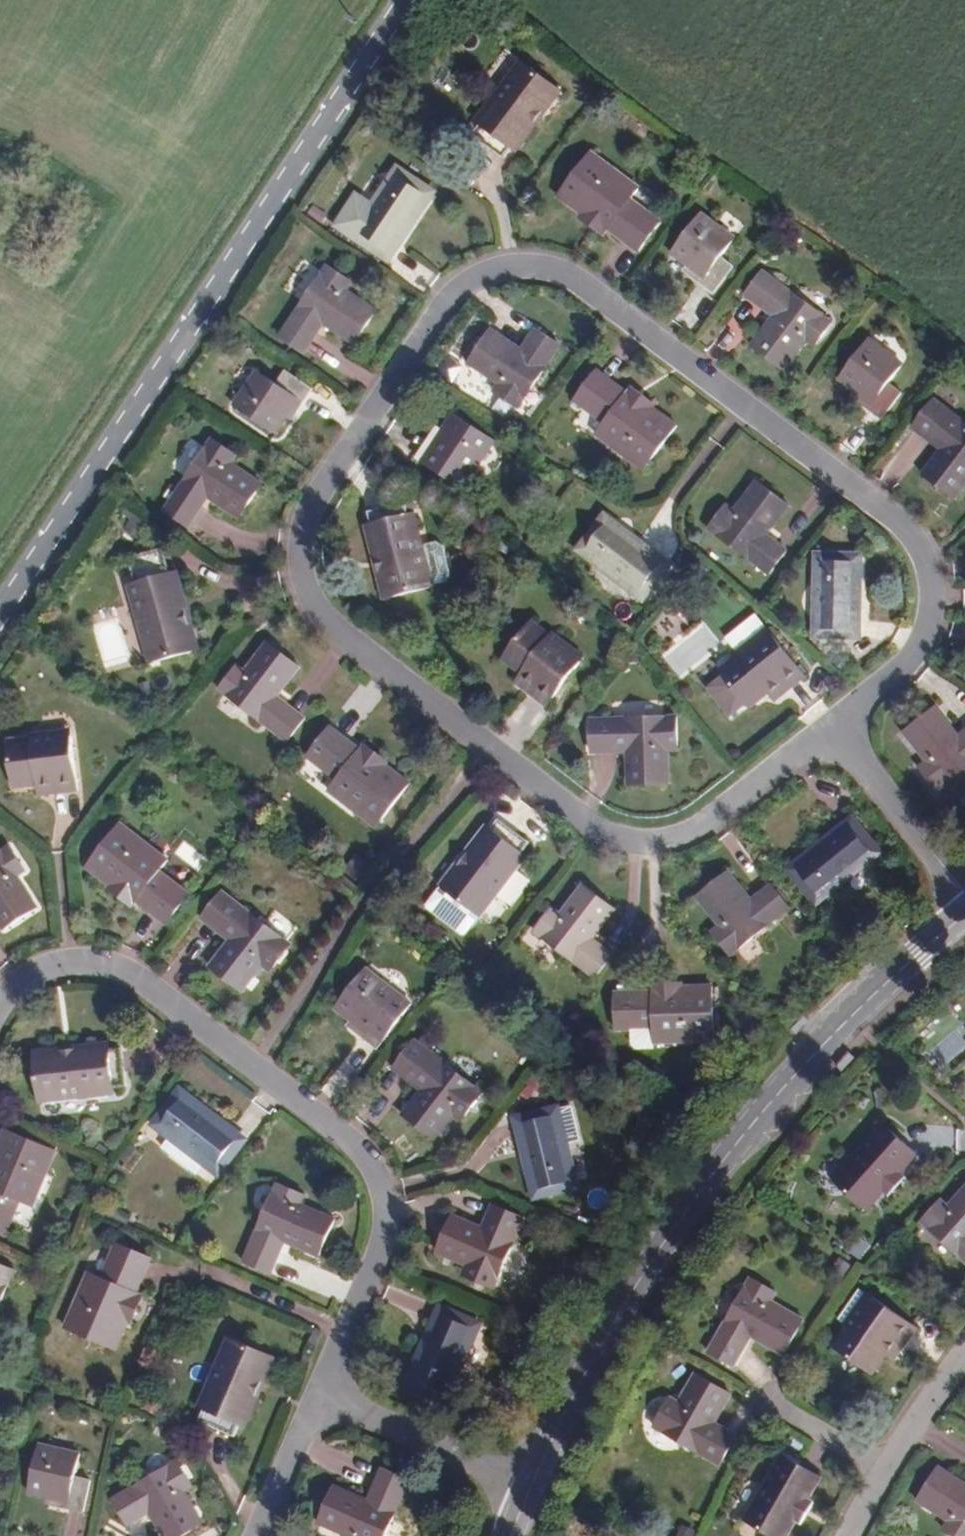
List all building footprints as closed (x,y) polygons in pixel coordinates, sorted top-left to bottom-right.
[(499,153),(507,143),(536,105),(542,109),(558,87),(517,56),(472,117),(478,122),(470,131),(499,153)] [(536,105),(507,143),(513,147),(542,109),(536,105)] [(636,183),(588,147),(556,190),(580,208),(577,213),(600,230),(604,225),(635,248),(658,217),(647,208),(645,211),(627,196),(636,183)] [(429,186),(396,165),(354,229),(388,251),(429,186)] [(732,236),(698,210),(668,251),(684,263),(680,268),(709,289),(728,264),(717,255),(732,236)] [(350,278),(324,260),(277,332),(303,349),(322,321),(353,341),(375,307),(344,286),(350,278)] [(829,321),(827,320),(781,286),(759,270),(742,292),(769,314),(747,343),(780,368),(802,339),(811,345),(829,321)] [(781,286),(827,320),(834,312),(833,306),(795,277),(790,277),(781,286)] [(521,345),(489,325),(466,359),(498,380),(491,390),(519,407),(561,343),(535,326),(521,345)] [(901,364),(867,339),(836,379),(852,391),(849,396),(878,417),(898,393),(886,383),(901,364)] [(275,378),(255,365),(233,400),(275,429),(286,413),(291,417),(311,386),(283,367),(275,378)] [(625,390),(594,368),(571,399),(581,406),(586,406),(604,419),(593,433),(640,468),(673,423),(651,406),(654,402),(630,384),(625,390)] [(931,400),(912,423),(939,444),(916,474),(949,499),(964,479),(964,426),(931,400)] [(442,427),(437,425),(418,453),(464,484),(495,438),(453,410),(442,427)] [(236,452),(210,435),(165,507),(189,523),(209,494),(240,515),(261,481),(230,461),(236,452)] [(788,506),(756,481),(734,510),(726,505),(708,528),(768,574),(786,549),(767,534),(788,506)] [(431,581),(421,543),(413,511),(407,512),(402,491),(367,500),(372,523),(383,570),(378,571),(385,596),(432,584),(431,581)] [(383,570),(372,523),(367,524),(378,571),(383,570)] [(661,571),(599,523),(575,554),(637,602),(661,571)] [(437,539),(421,543),(431,581),(446,578),(450,571),(444,543),(437,539)] [(199,647),(192,621),(185,623),(171,571),(169,571),(162,546),(127,555),(133,579),(127,580),(149,661),(199,647)] [(856,562),(814,560),(810,637),(852,639),(856,562)] [(185,623),(192,621),(179,569),(171,571),(185,623)] [(551,635),(530,620),(500,659),(520,674),(514,682),(544,705),(582,655),(553,633),(551,635)] [(800,676),(761,627),(733,648),(733,651),(715,667),(746,706),(765,691),(772,699),(800,676)] [(297,663),(265,638),(242,666),(234,660),(216,682),(283,737),(301,714),(274,692),(297,663)] [(933,708),(901,733),(923,762),(916,768),(935,792),(942,786),(959,808),(964,804),(964,729),(956,736),(933,708)] [(675,716),(590,714),(589,743),(623,745),(621,782),(662,783),(664,747),(674,746),(675,716)] [(36,733),(6,740),(15,788),(38,783),(41,792),(77,783),(65,723),(36,730),(36,733)] [(362,750),(332,728),(309,757),(320,766),(321,764),(340,779),(331,792),(378,828),(412,784),(389,766),(391,763),(367,744),(362,750)] [(457,867),(452,863),(436,883),(477,915),(524,856),(519,852),(527,841),(496,817),(489,826),(457,867)] [(162,856),(116,821),(83,864),(106,882),(103,886),(126,904),(131,898),(160,920),(183,889),(175,883),(173,885),(153,870),(162,856)] [(874,854),(849,822),(788,869),(814,901),(874,854)] [(484,823),(452,863),(457,867),(489,826),(484,823)] [(12,843),(0,850),(0,924),(2,927),(37,906),(18,874),(27,869),(12,843)] [(745,902),(722,874),(691,897),(714,927),(706,933),(725,956),(785,909),(767,887),(745,902)] [(612,909),(580,883),(556,911),(549,906),(529,931),(590,977),(610,953),(590,937),(612,909)] [(288,944),(219,891),(201,915),(229,936),(206,966),(238,991),(261,962),(270,968),(288,944)] [(395,995),(362,970),(332,1008),(349,1022),(344,1027),(373,1049),(394,1021),(382,1012),(395,995)] [(617,1033),(628,1033),(628,1029),(652,1028),(653,1044),(711,1041),(709,986),(681,987),(680,982),(651,984),(651,991),(615,992),(617,1033)] [(628,1029),(628,1033),(630,1042),(635,1047),(653,1047),(653,1044),(652,1028),(628,1029)] [(64,1050),(107,1046),(106,1040),(63,1044),(64,1050)] [(480,1094),(412,1041),(395,1063),(422,1085),(399,1114),(432,1139),(454,1111),(463,1117),(480,1094)] [(116,1045),(107,1046),(64,1050),(63,1044),(32,1046),(38,1098),(111,1092),(110,1084),(122,1083),(116,1045)] [(237,1138),(177,1091),(152,1123),(213,1171),(237,1138)] [(551,1108),(514,1118),(534,1196),(571,1186),(551,1108)] [(886,1193),(903,1174),(902,1172),(918,1154),(884,1121),(835,1178),(868,1209),(884,1192),(886,1193)] [(6,1125),(0,1138),(0,1227),(6,1230),(11,1218),(9,1216),(18,1194),(33,1200),(56,1146),(6,1125)] [(908,1179),(903,1174),(886,1193),(891,1198),(908,1179)] [(946,1201),(940,1195),(920,1217),(964,1258),(964,1181),(946,1201)] [(301,1197),(274,1185),(240,1263),(267,1275),(281,1243),(314,1258),(331,1220),(298,1205),(301,1197)] [(483,1230),(447,1215),(430,1253),(466,1268),(463,1277),(489,1289),(521,1219),(493,1208),(483,1230)] [(102,1276),(84,1269),(62,1324),(112,1345),(123,1319),(128,1321),(139,1294),(133,1292),(147,1255),(112,1240),(107,1253),(110,1254),(102,1276)] [(13,1265),(0,1260),(0,1297),(13,1265)] [(772,1291),(747,1276),(704,1348),(729,1364),(747,1335),(778,1353),(799,1319),(768,1298),(772,1291)] [(914,1326),(863,1289),(841,1320),(844,1322),(829,1342),(869,1370),(883,1351),(891,1357),(914,1326)] [(474,1326),(437,1309),(405,1381),(442,1398),(474,1326)] [(256,1377),(262,1380),(273,1354),(227,1334),(195,1403),(201,1406),(196,1416),(232,1432),(237,1422),(256,1377)] [(729,1392),(694,1371),(675,1402),(667,1397),(651,1424),(715,1463),(732,1435),(711,1422),(729,1392)] [(243,1424),(262,1380),(256,1377),(237,1422),(243,1424)] [(77,1450),(36,1441),(26,1489),(46,1494),(45,1501),(80,1509),(87,1475),(73,1471),(77,1450)] [(797,1519),(809,1499),(807,1498),(820,1476),(779,1452),(743,1518),(775,1535),(784,1535),(795,1519),(797,1519)] [(109,1496),(126,1523),(146,1512),(161,1535),(174,1535),(200,1520),(182,1489),(188,1484),(172,1458),(109,1496)] [(936,1464),(914,1497),(946,1518),(940,1527),(954,1535),(964,1535),(964,1482),(936,1464)] [(332,1484),(314,1520),(348,1535),(381,1535),(405,1479),(380,1468),(366,1499),(332,1484)] [(809,1499),(797,1519),(803,1523),(814,1503),(809,1499)]
